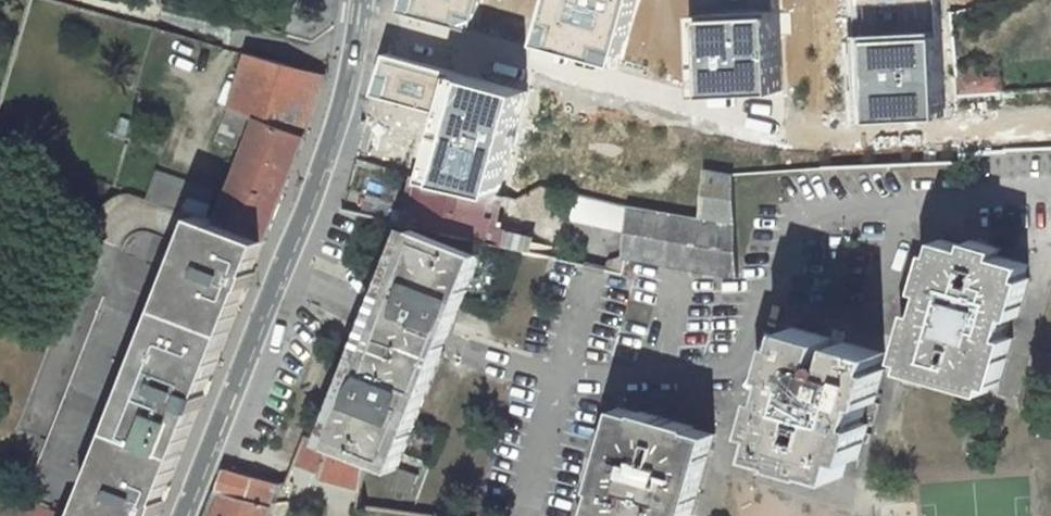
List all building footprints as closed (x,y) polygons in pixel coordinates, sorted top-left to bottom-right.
[(467,24),(474,0),(395,0),(395,1),(467,24)] [(616,69),(633,0),(540,0),(528,48),(616,69)] [(781,95),(778,0),(686,0),(689,98),(781,95)] [(851,124),(936,121),(931,0),(847,0),(851,124)] [(373,84),(439,107),(453,57),(385,43),(373,84)] [(266,241),(307,135),(326,74),(249,53),(222,141),(250,151),(220,222),(266,241)] [(439,107),(424,159),(497,178),(526,79),(453,57),(439,107)] [(955,67),(957,83),(983,82),(982,65),(955,67)] [(958,95),(1002,92),(1006,92),(1005,80),(983,82),(957,83),(958,95)] [(201,214),(207,217),(216,191),(158,171),(149,198),(200,216),(201,214)] [(485,226),(492,193),(423,177),(420,190),(413,188),(408,192),(406,200),(410,206),(416,207),(414,217),(403,215),(401,224),(413,225),(482,241),(485,226)] [(554,189),(543,186),(519,199),(524,218),(550,213),(555,189),(554,189)] [(737,225),(628,206),(624,255),(623,258),(627,259),(739,278),(737,225)] [(207,217),(201,214),(200,216),(189,246),(83,515),(90,515),(207,217)] [(207,217),(90,515),(158,515),(159,514),(266,241),(220,222),(207,217)] [(530,252),(533,237),(485,226),(482,241),(530,252)] [(449,339),(482,253),(417,228),(384,311),(372,340),(441,359),(449,339)] [(189,246),(158,234),(148,230),(137,232),(133,235),(126,243),(26,496),(40,502),(72,515),(74,515),(83,515),(189,246)] [(908,369),(990,392),(992,383),(1000,385),(1014,338),(1007,336),(1013,314),(1020,316),(1031,278),(1026,277),(1030,263),(1000,255),(1003,247),(974,239),(971,247),(942,238),(938,252),(933,250),(922,288),(929,290),(923,312),(916,310),(903,358),(910,360),(908,369)] [(624,255),(609,260),(604,270),(624,274),(627,259),(623,258),(624,255)] [(885,353),(795,327),(790,341),(785,340),(776,373),(783,375),(776,397),(770,395),(760,429),(770,432),(764,453),(788,460),(787,462),(820,472),(820,469),(845,476),(851,455),(860,458),(865,441),(869,443),(872,433),(868,432),(870,423),(875,424),(881,403),(876,401),(886,369),(881,367),(885,353)] [(398,469),(441,359),(372,340),(331,444),(333,445),(398,470),(398,469)] [(688,514),(691,515),(715,434),(694,428),(694,426),(642,411),(641,413),(620,407),(597,488),(601,489),(593,515),(687,515),(688,514)] [(333,445),(331,444),(306,434),(296,462),(321,473),(328,448),(331,449),(333,445)] [(331,449),(328,448),(321,473),(320,478),(361,489),(364,457),(331,449)] [(277,481),(237,470),(233,471),(228,469),(220,491),(218,490),(207,515),(268,515),(277,481)] [(409,497),(417,476),(398,469),(398,470),(390,490),(409,497)] [(72,515),(40,502),(18,493),(9,515),(11,515),(71,515),(72,515)]
